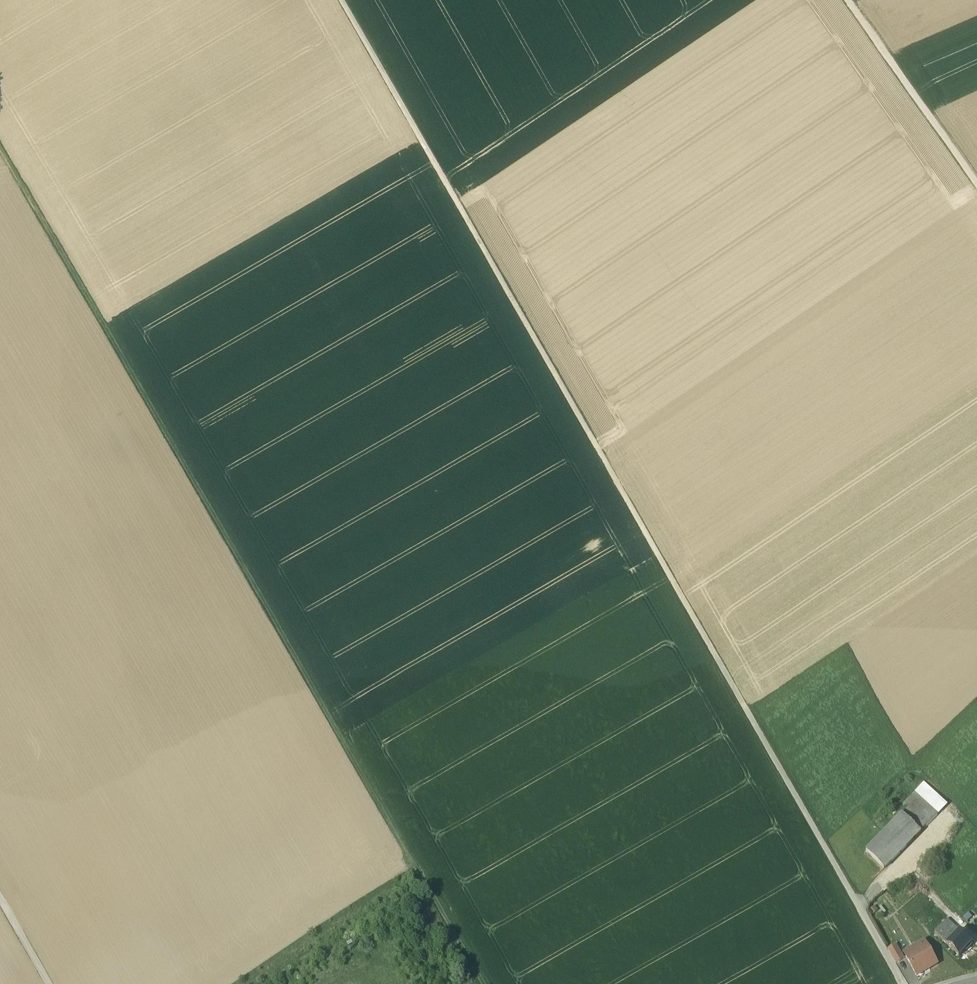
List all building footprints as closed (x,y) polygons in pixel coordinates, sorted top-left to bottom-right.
[(946,806),(924,784),(915,793),(938,815),(946,806)] [(938,815),(915,793),(903,805),(908,809),(903,814),(921,832),(938,815)] [(903,814),(866,851),(884,869),(921,832),(903,814)] [(947,920),(935,933),(946,945),(959,932),(947,920)] [(971,944),(959,932),(946,945),(959,957),(965,950),(966,952),(972,946),(970,945),(971,944)] [(937,964),(924,941),(916,946),(918,950),(906,957),(916,975),(937,964)] [(904,959),(896,946),(888,950),(896,963),(904,959)]
